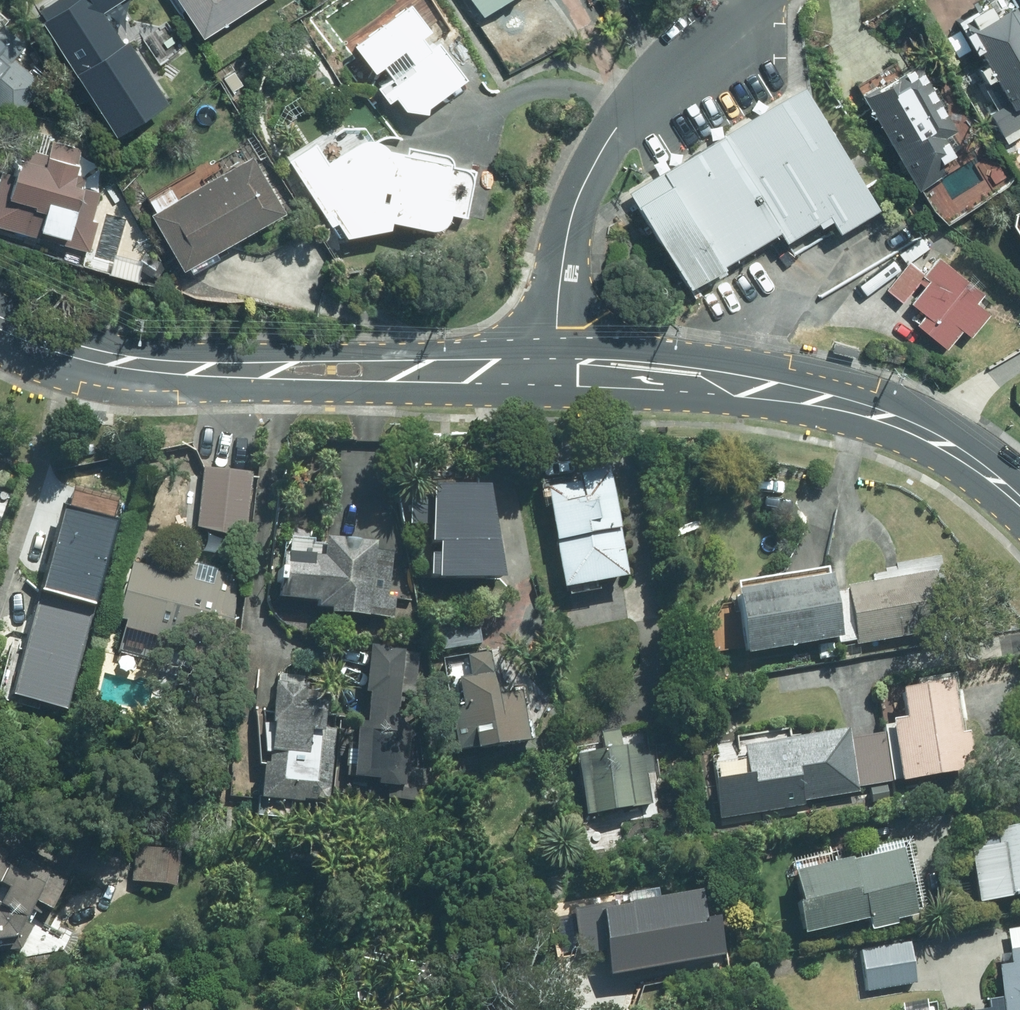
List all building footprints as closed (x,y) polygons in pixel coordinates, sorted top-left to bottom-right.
[(52,20),(54,22),(118,129),(164,102),(106,5),(113,0),(86,0),(52,20)] [(208,33),(259,0),(187,0),(208,33)] [(489,12),(505,0),(480,0),(489,12)] [(416,1),(362,43),(368,52),(372,49),(385,66),(411,47),(420,59),(387,85),(397,98),(403,93),(415,108),(422,102),(429,110),(474,75),(446,38),(437,44),(428,33),(433,29),(420,12),(423,10),(416,1)] [(1016,1),(968,30),(987,60),(980,64),(989,78),(997,73),(1011,97),(989,110),(1003,133),(1019,123),(1019,7),(1016,1)] [(12,123),(44,86),(14,60),(26,46),(0,23),(0,112),(12,123)] [(915,59),(863,90),(920,184),(946,168),(939,157),(965,142),(915,59)] [(880,202),(810,82),(633,184),(693,287),(789,232),(794,240),(839,214),(844,223),(880,202)] [(351,231),(373,226),(395,222),(396,215),(447,224),(449,211),(471,215),(479,168),(454,164),(456,153),(371,138),(370,141),(367,137),(332,160),(319,141),(294,157),(330,210),(335,207),(351,231)] [(89,255),(99,218),(93,216),(100,190),(95,189),(100,169),(81,164),(85,149),(53,140),(48,157),(23,150),(11,193),(0,191),(0,230),(89,255)] [(254,151),(152,210),(186,268),(288,209),(254,151)] [(921,340),(954,344),(966,258),(933,254),(921,340)] [(836,340),(833,349),(858,356),(860,347),(836,340)] [(107,413),(86,411),(85,420),(106,422),(107,413)] [(247,534),(254,472),(208,467),(201,529),(247,534)] [(586,478),(551,484),(567,583),(631,573),(614,467),(585,471),(586,478)] [(492,488),(440,488),(441,568),(507,569),(492,488)] [(120,518),(66,503),(44,587),(97,601),(120,518)] [(329,552),(288,548),(284,593),(326,597),(325,607),(396,614),(398,595),(391,594),(396,542),(330,536),(329,552)] [(233,588),(237,574),(158,553),(155,563),(136,558),(121,614),(130,617),(128,624),(225,651),(242,591),(233,588)] [(938,569),(851,583),(861,640),(948,625),(938,569)] [(835,571),(744,586),(754,646),(845,631),(835,571)] [(97,604),(43,589),(16,689),(69,704),(97,604)] [(453,647),(483,641),(477,610),(447,615),(453,647)] [(408,777),(420,650),(379,646),(372,719),(362,718),(357,773),(408,777)] [(473,673),(451,676),(463,746),(533,735),(525,686),(504,690),(496,647),(470,651),(473,673)] [(333,675),(281,670),(270,792),(331,797),(337,726),(328,725),(333,675)] [(897,716),(907,777),(975,765),(969,729),(963,730),(954,676),(907,683),(912,714),(897,716)] [(716,776),(722,815),(862,792),(861,786),(894,780),(886,732),(852,737),(850,724),(749,741),(754,769),(716,776)] [(644,740),(581,750),(592,812),(654,802),(649,772),(660,770),(657,749),(646,751),(644,740)] [(982,900),(1019,893),(1019,822),(998,826),(1001,841),(973,846),(982,900)] [(909,841),(798,868),(813,930),(874,915),(877,926),(927,913),(909,841)] [(135,842),(132,879),(178,882),(181,846),(135,842)] [(3,902),(0,903),(0,936),(26,933),(25,923),(38,898),(57,908),(71,880),(0,844),(0,879),(12,886),(3,902)] [(566,907),(575,959),(610,953),(613,972),(724,954),(718,917),(708,919),(703,891),(621,905),(619,898),(566,907)] [(1011,926),(1017,961),(1003,963),(1011,1009),(1019,1009),(1019,924),(1011,926)] [(912,939),(861,948),(869,990),(919,981),(912,939)]
